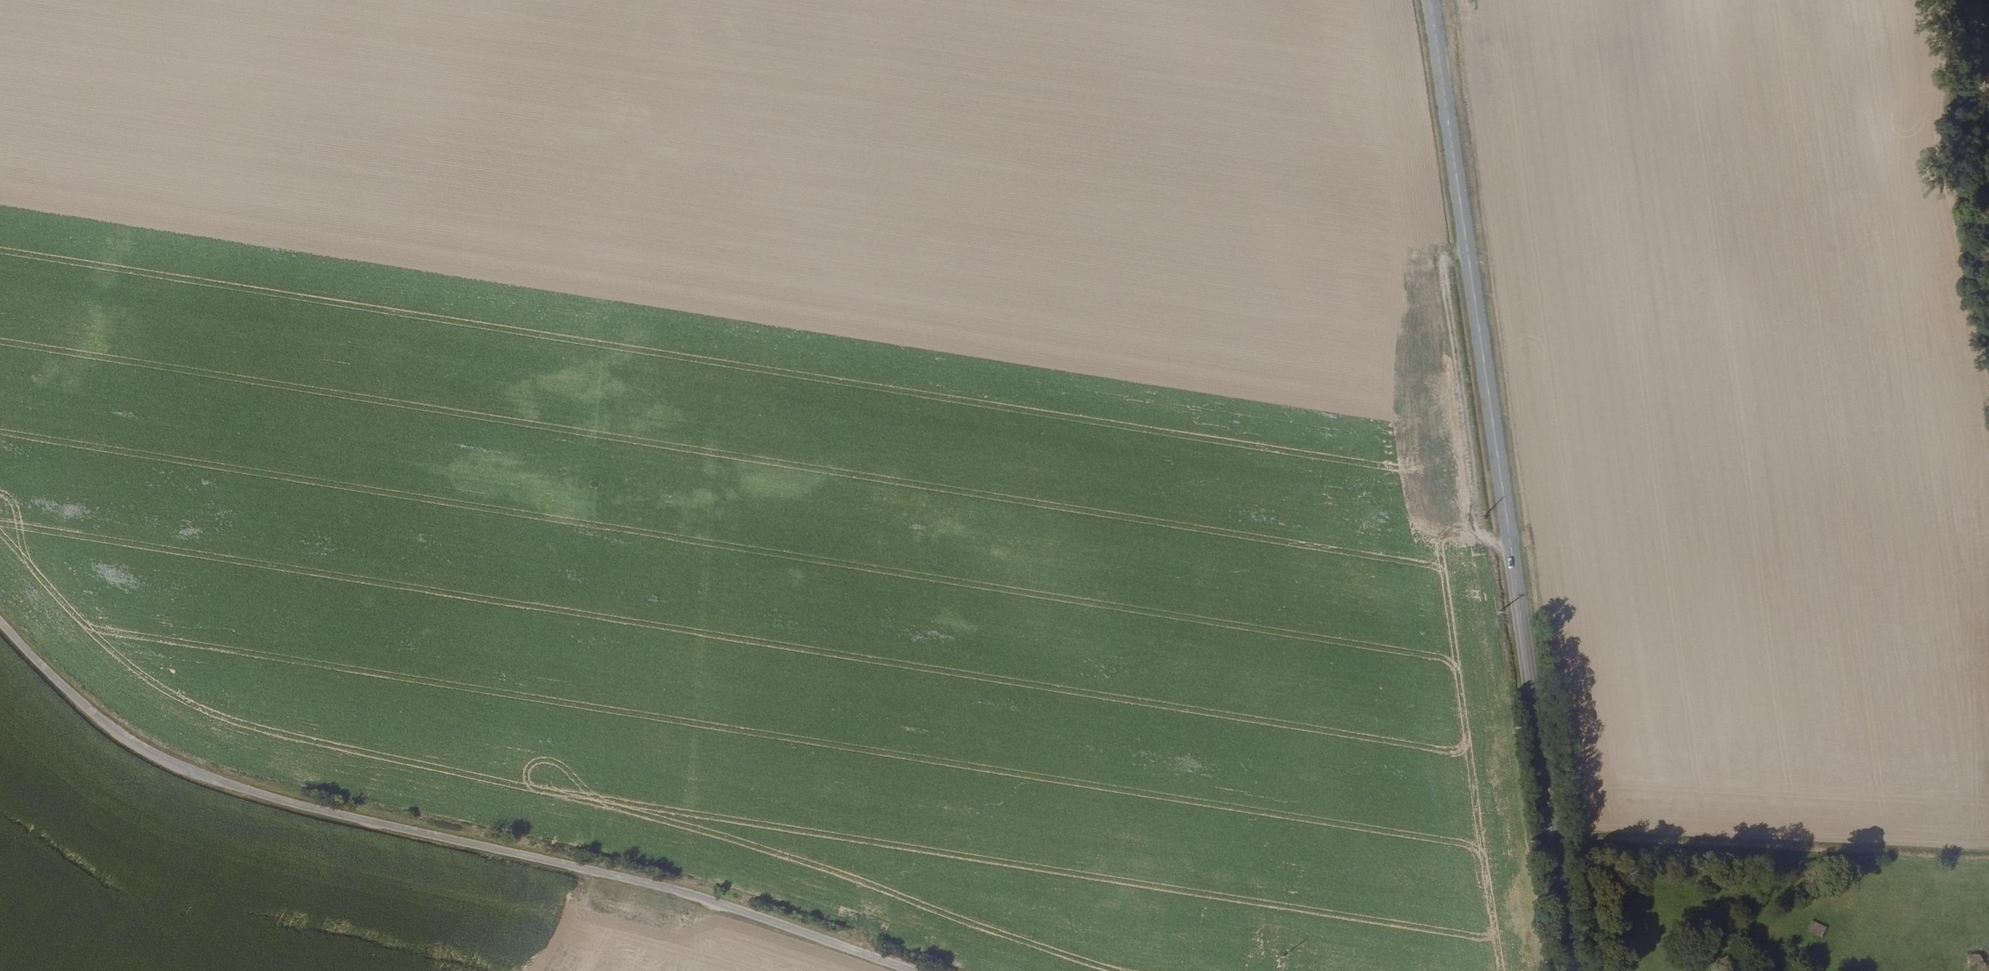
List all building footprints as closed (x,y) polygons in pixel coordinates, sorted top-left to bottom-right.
[(1810,921),(1805,931),(1820,938),(1825,927),(1810,921)]
